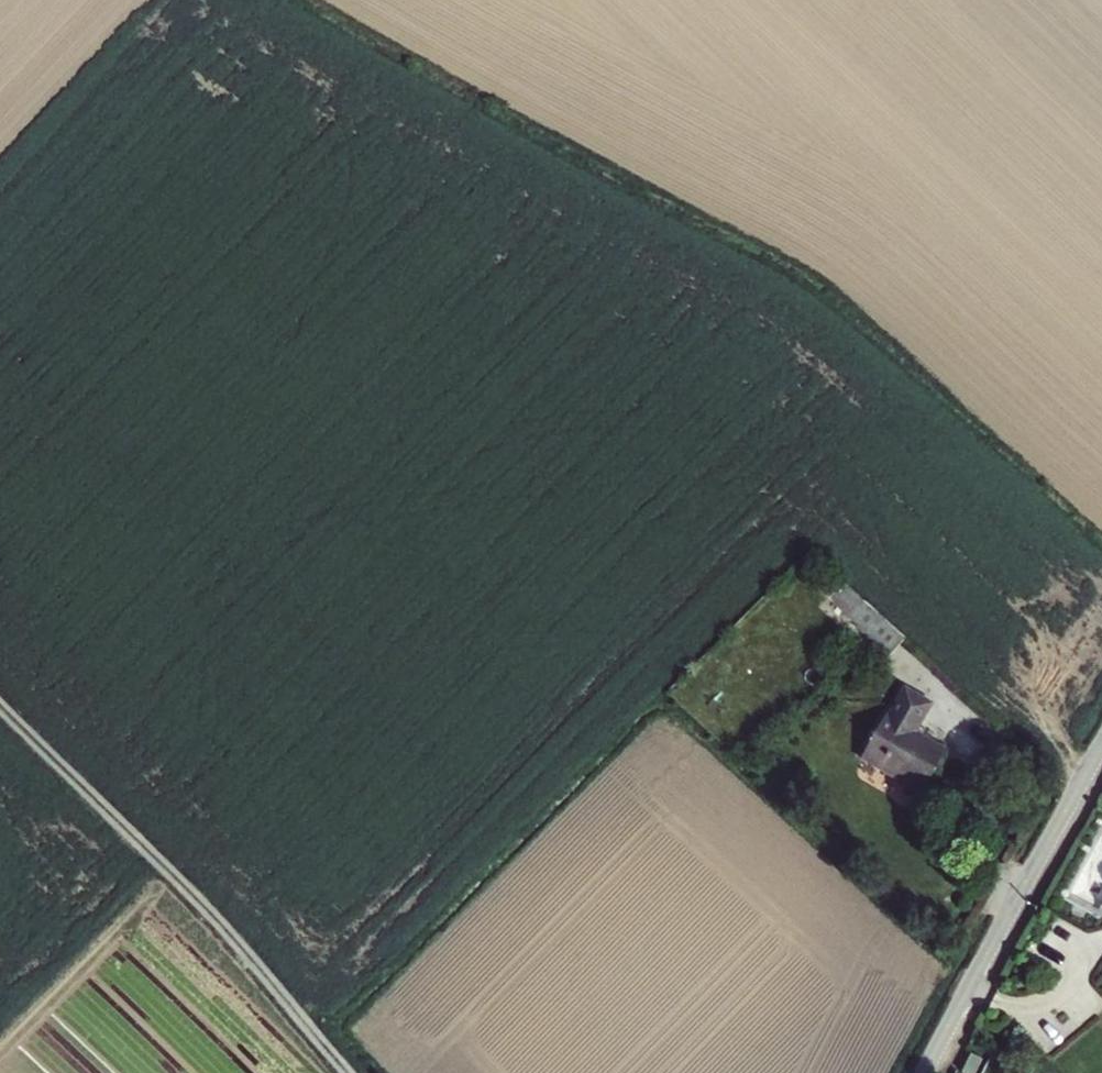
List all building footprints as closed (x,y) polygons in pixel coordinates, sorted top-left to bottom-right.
[(865,602),(850,618),(891,654),(905,639),(865,602)] [(906,688),(889,716),(886,715),(861,758),(921,793),(947,751),(916,732),(933,703),(906,688)]
